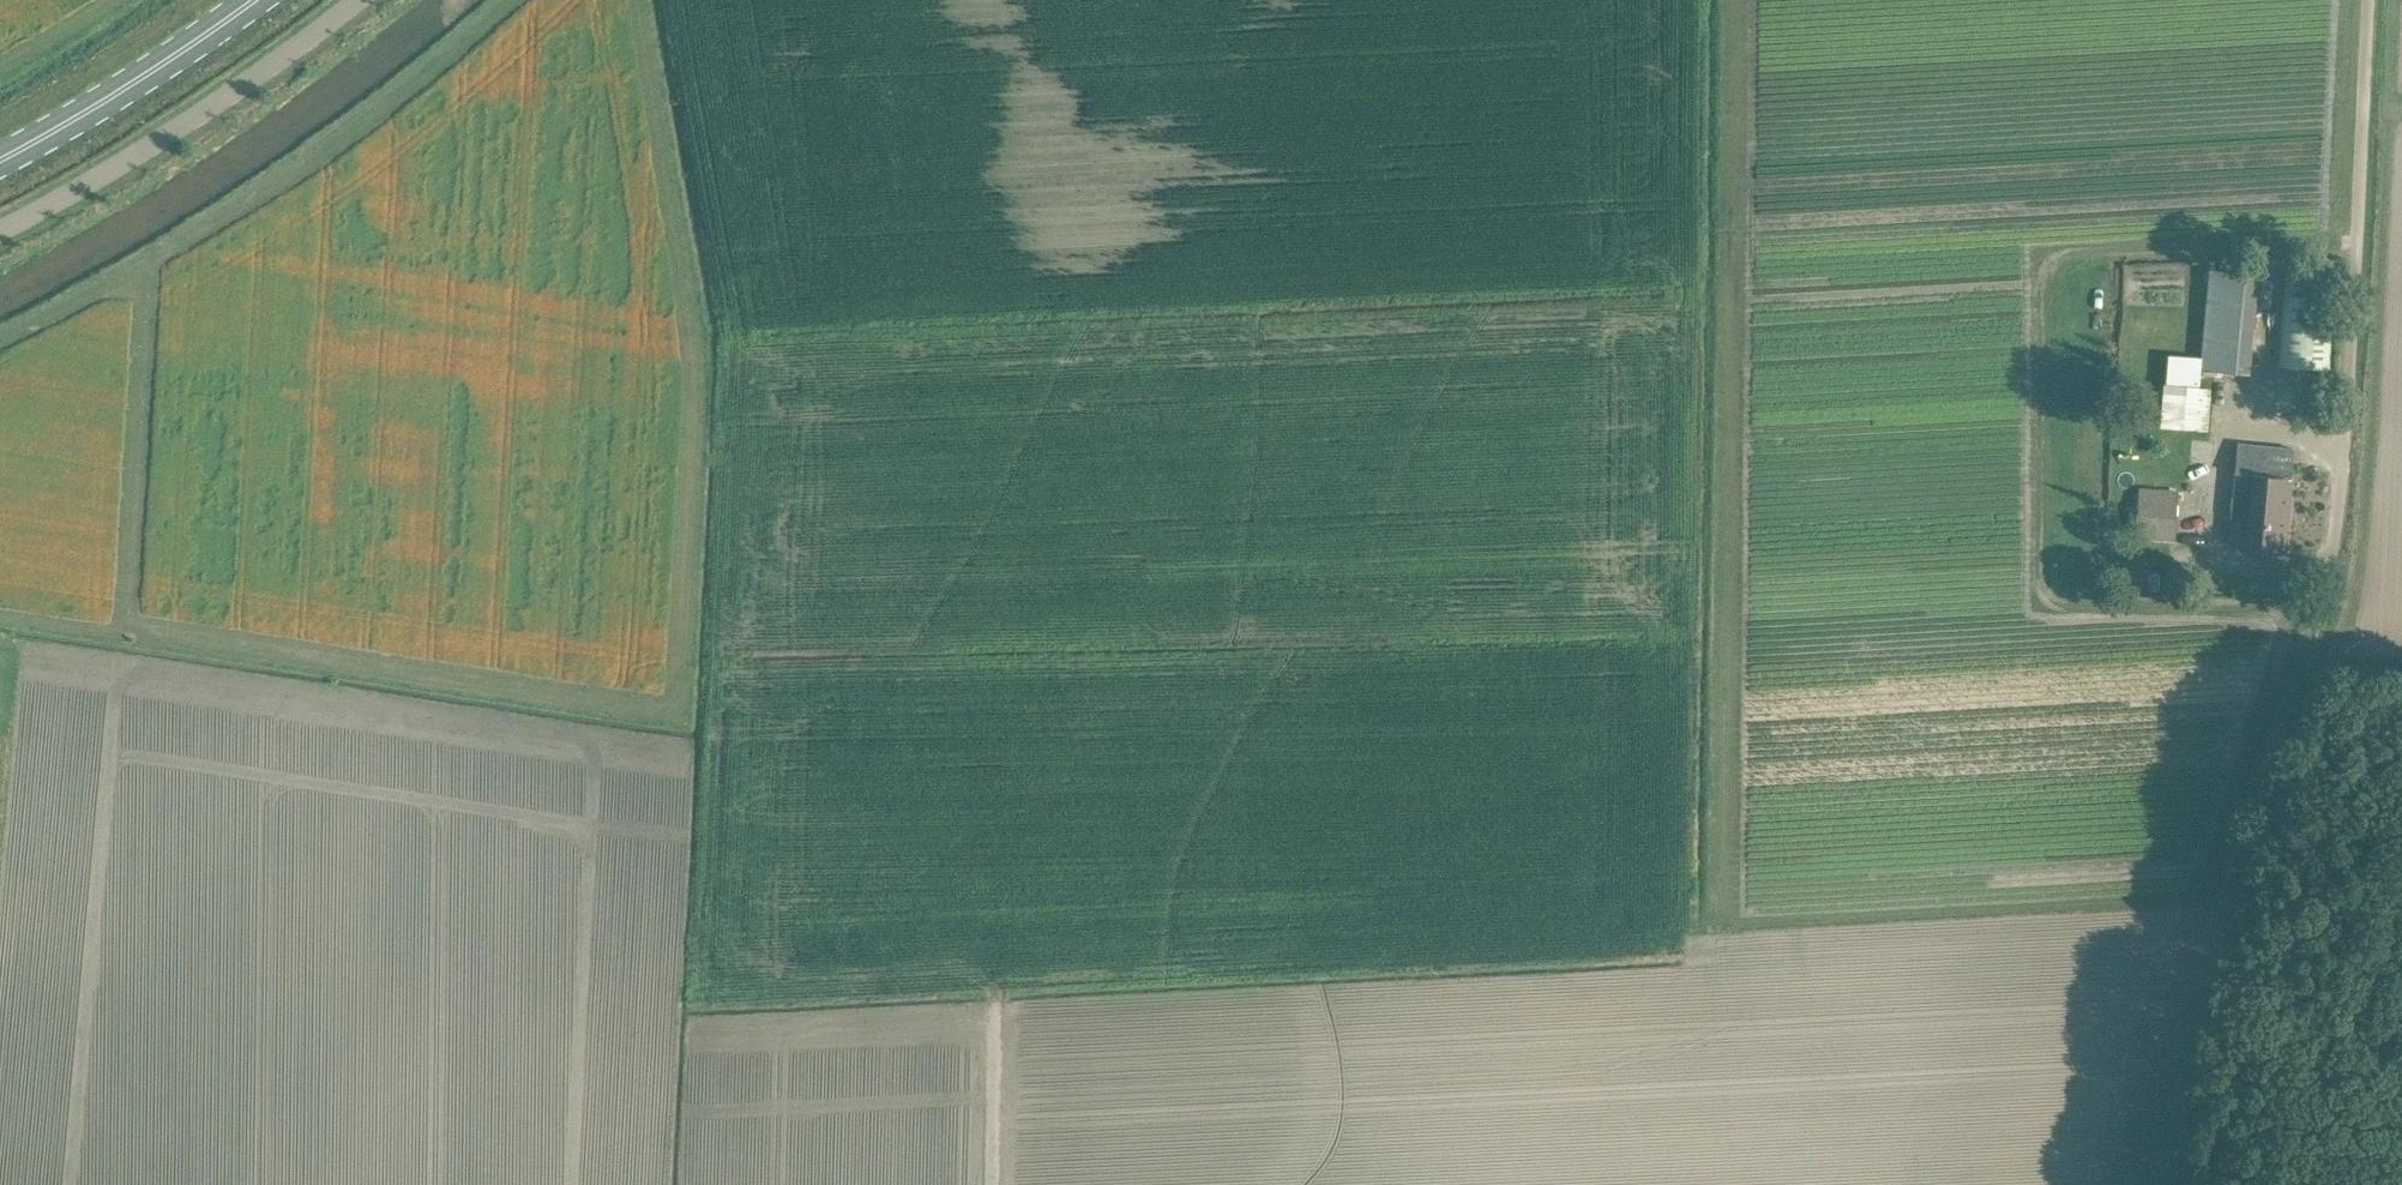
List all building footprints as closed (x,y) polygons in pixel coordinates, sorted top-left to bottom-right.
[(2301,280),(2321,279),(2321,266),(2301,267),(2301,280)] [(2210,269),(2200,367),(2251,372),(2260,275),(2210,269)] [(2332,370),(2336,298),(2282,295),(2278,367),(2332,370)] [(2164,382),(2163,394),(2176,395),(2174,426),(2207,429),(2211,385),(2198,384),(2201,355),(2169,352),(2167,382),(2164,382)] [(2294,450),(2271,447),(2238,444),(2231,518),(2250,519),(2248,548),(2286,552),(2292,479),(2292,478),(2294,450)] [(2135,540),(2176,542),(2179,490),(2138,488),(2135,540)]
